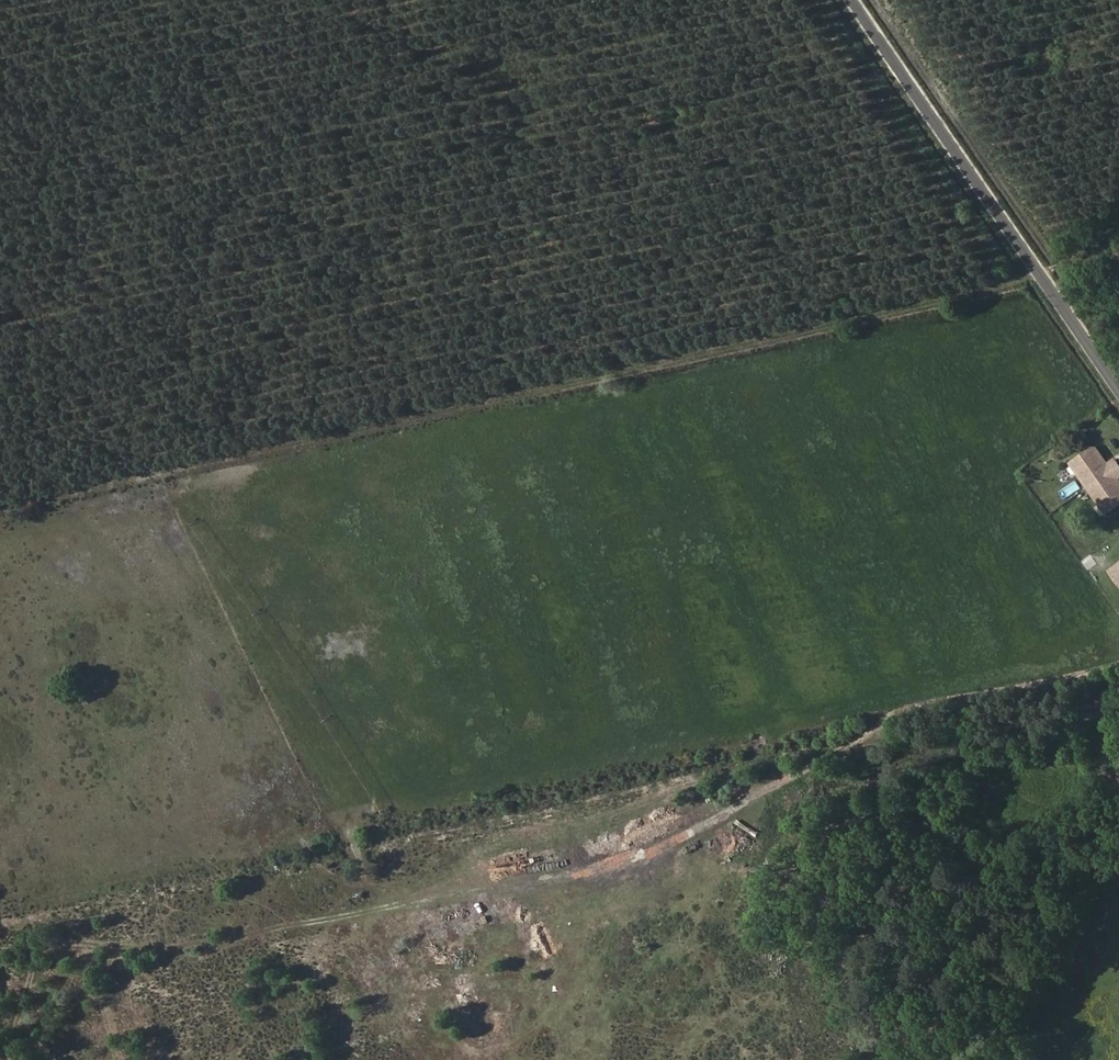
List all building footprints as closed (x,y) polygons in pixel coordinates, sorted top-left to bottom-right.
[(1097,498),(1108,514),(1118,507),(1118,462),(1117,460),(1108,465),(1097,449),(1074,465),(1091,489),(1097,498)] [(1117,565),(1110,570),(1118,582),(1118,568),(1117,565)]
